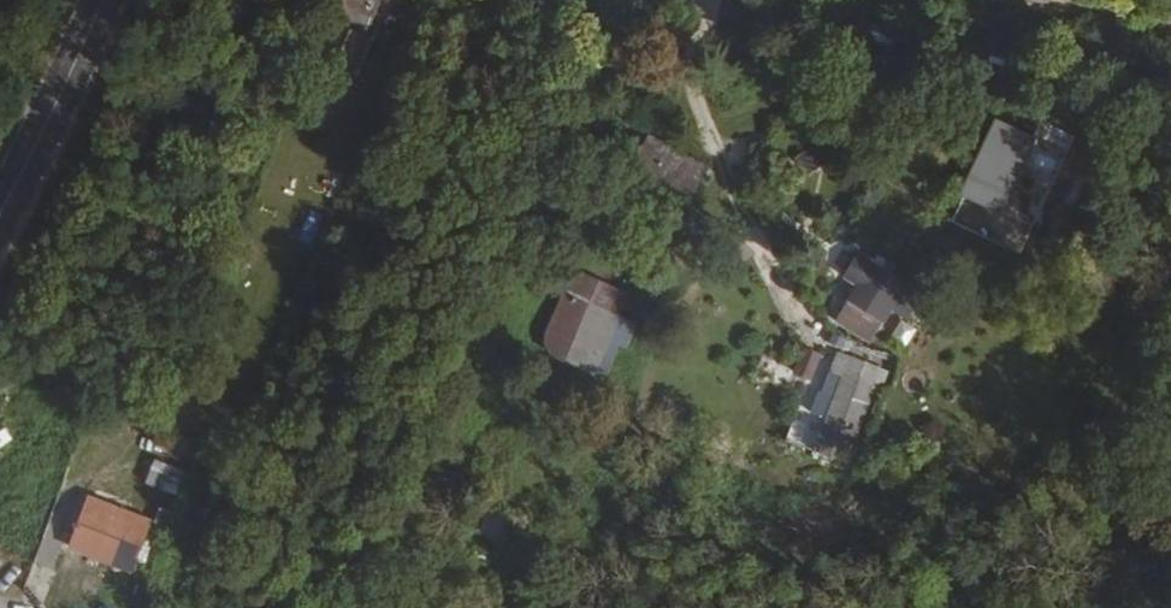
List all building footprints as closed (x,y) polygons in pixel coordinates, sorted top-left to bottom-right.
[(382,0),(344,0),(342,7),(376,18),(382,0)] [(335,20),(318,66),(349,78),(367,32),(335,20)] [(1000,212),(1036,134),(994,115),(958,193),(1000,212)] [(809,171),(828,157),(816,140),(796,155),(809,171)] [(905,317),(922,289),(858,248),(841,274),(855,283),(832,318),(871,343),(893,309),(905,317)] [(572,267),(538,348),(610,378),(634,319),(619,313),(629,290),(572,267)] [(803,347),(792,375),(812,383),(823,354),(803,347)] [(863,439),(879,363),(837,354),(821,430),(863,439)] [(146,449),(135,472),(164,487),(176,465),(146,449)] [(111,557),(135,512),(76,482),(53,527),(111,557)]
